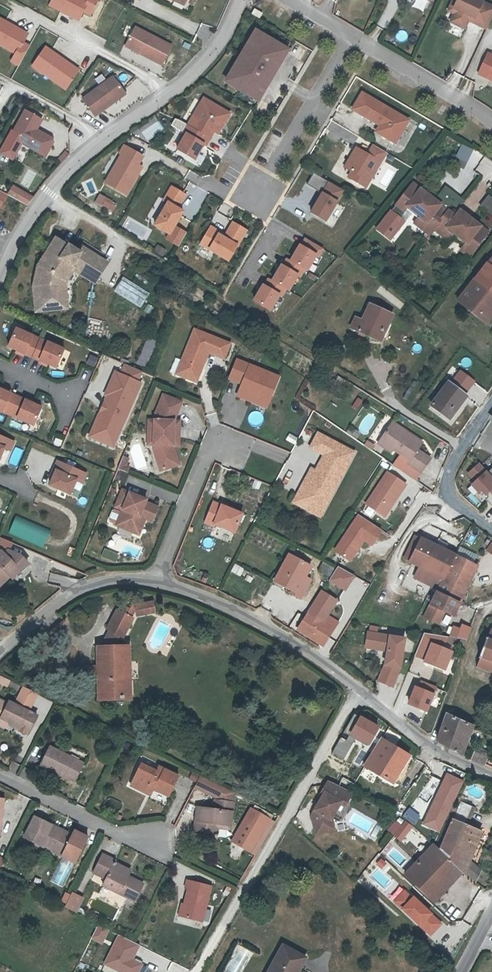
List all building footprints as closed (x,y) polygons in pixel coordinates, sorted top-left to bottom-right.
[(46,6),(79,21),(82,12),(90,16),(98,0),(49,0),(46,6)] [(176,4),(187,9),(192,0),(178,0),(176,4)] [(491,18),(491,6),(480,0),(453,0),(451,6),(454,7),(455,12),(454,13),(450,21),(465,28),(469,20),(471,16),(474,18),(473,22),(487,29),(491,18)] [(29,44),(24,41),(28,32),(0,18),(0,47),(12,53),(8,61),(18,66),(29,44)] [(160,66),(170,46),(133,28),(123,47),(160,66)] [(42,46),(29,67),(35,71),(34,73),(67,92),(81,69),(42,46)] [(489,52),(478,72),(491,79),(491,54),(489,52)] [(111,77),(81,100),(94,117),(124,94),(111,77)] [(395,145),(410,119),(360,90),(349,110),(377,126),(373,132),(395,145)] [(199,96),(173,152),(200,164),(226,109),(199,96)] [(41,120),(24,111),(12,132),(16,135),(17,140),(16,142),(43,158),(52,143),(50,140),(39,133),(39,134),(35,132),(41,120)] [(181,130),(184,123),(173,118),(170,125),(181,130)] [(147,137),(159,127),(155,122),(143,132),(147,137)] [(12,132),(9,138),(16,142),(17,140),(16,135),(12,132)] [(365,152),(355,145),(339,171),(365,187),(386,153),(370,144),(365,152)] [(122,145),(102,183),(125,196),(146,157),(122,145)] [(326,223),(343,190),(311,174),(306,185),(318,191),(307,214),(326,223)] [(92,177),(81,182),(87,196),(98,192),(92,177)] [(414,183),(397,204),(405,210),(418,221),(424,225),(420,230),(428,237),(432,233),(434,231),(442,237),(445,232),(452,237),(464,247),(472,253),(489,232),(460,209),(454,215),(414,183)] [(6,194),(27,206),(32,196),(12,185),(6,194)] [(170,186),(150,227),(169,236),(188,195),(170,186)] [(93,203),(112,211),(116,202),(97,194),(93,203)] [(491,215),(491,199),(484,196),(478,209),(491,215)] [(405,210),(397,204),(396,206),(403,213),(405,210)] [(224,232),(208,225),(197,247),(229,262),(245,228),(229,221),(224,232)] [(424,225),(418,221),(412,227),(427,239),(428,237),(420,230),(424,225)] [(452,237),(445,232),(442,237),(434,231),(432,233),(447,244),(452,237)] [(254,304),(269,312),(277,296),(289,301),(316,244),(300,236),(289,259),(277,254),(254,304)] [(63,308),(66,307),(63,281),(73,265),(71,263),(60,281),(62,296),(40,299),(38,285),(41,268),(46,261),(52,251),(60,256),(67,245),(54,237),(37,265),(33,285),(36,311),(63,308)] [(156,244),(152,251),(162,257),(166,250),(156,244)] [(38,285),(40,299),(62,296),(60,281),(71,263),(73,265),(93,277),(102,263),(79,248),(77,251),(67,245),(60,256),(52,251),(46,261),(41,268),(38,285)] [(472,253),(464,247),(462,250),(470,256),(472,253)] [(457,299),(486,322),(491,314),(491,308),(489,306),(491,303),(491,267),(487,263),(457,299)] [(365,320),(360,330),(383,341),(395,314),(372,303),(365,320)] [(354,328),(360,330),(365,320),(359,316),(354,328)] [(15,328),(7,346),(15,350),(23,353),(31,357),(38,338),(15,328)] [(192,332),(180,364),(185,365),(180,379),(196,385),(200,372),(199,369),(201,363),(203,364),(207,355),(223,360),(228,345),(192,332)] [(147,366),(155,341),(145,338),(136,363),(147,366)] [(263,397),(268,395),(269,390),(272,391),(278,376),(235,360),(229,376),(243,381),(240,388),(249,391),(247,395),(258,400),(260,395),(263,397)] [(116,449),(143,371),(121,364),(118,372),(111,370),(87,439),(116,449)] [(185,365),(180,364),(175,377),(180,379),(185,365)] [(459,369),(451,380),(466,392),(475,381),(459,369)] [(229,376),(226,383),(240,388),(243,381),(229,376)] [(466,398),(447,384),(431,407),(449,421),(466,398)] [(249,391),(240,388),(237,396),(266,406),(272,391),(269,390),(268,395),(263,397),(260,395),(258,400),(247,395),(249,391)] [(0,389),(0,411),(32,425),(40,407),(31,403),(24,400),(9,393),(1,390),(0,389)] [(181,406),(162,398),(154,421),(154,425),(154,450),(154,453),(162,476),(181,469),(174,450),(174,425),(181,406)] [(257,425),(262,416),(253,410),(248,420),(257,425)] [(393,423),(388,429),(417,448),(421,442),(393,423)] [(348,427),(345,434),(357,438),(359,431),(348,427)] [(417,448),(388,429),(381,440),(394,450),(410,461),(409,464),(422,473),(432,459),(420,451),(424,444),(421,442),(417,448)] [(288,433),(284,440),(292,444),(296,437),(288,433)] [(331,442),(319,435),(312,450),(326,457),(326,456),(328,458),(330,455),(329,447),(331,442)] [(0,436),(0,455),(3,447),(9,450),(13,441),(0,436)] [(392,453),(394,450),(381,440),(379,444),(392,453)] [(317,507),(322,499),(330,503),(355,454),(331,442),(329,447),(330,455),(328,458),(326,456),(326,457),(317,473),(311,486),(306,484),(299,498),(317,507)] [(86,473),(57,460),(53,469),(56,470),(49,484),(70,493),(76,479),(82,481),(86,473)] [(129,462),(123,460),(121,467),(127,470),(129,462)] [(127,470),(121,467),(119,473),(128,477),(130,471),(127,470)] [(362,505),(383,519),(406,484),(385,470),(362,505)] [(311,486),(317,473),(313,471),(306,484),(311,486)] [(124,494),(117,511),(124,514),(131,497),(124,494)] [(131,497),(124,514),(123,517),(118,529),(118,530),(138,537),(144,522),(147,523),(154,525),(159,510),(147,506),(148,503),(131,497)] [(317,507),(299,498),(295,505),(322,518),(330,503),(322,499),(317,507)] [(244,514),(215,503),(208,524),(216,527),(217,525),(237,533),(244,514)] [(371,547),(381,529),(353,514),(332,552),(351,562),(362,542),(371,547)] [(118,529),(123,517),(116,515),(114,516),(110,523),(112,526),(118,529)] [(14,516),(7,533),(42,547),(49,529),(14,516)] [(141,538),(147,523),(144,522),(138,537),(141,538)] [(460,602),(459,601),(451,598),(460,579),(466,568),(473,572),(477,566),(415,535),(404,557),(420,566),(413,578),(437,590),(429,606),(442,612),(452,616),(460,602)] [(0,552),(2,555),(8,549),(9,550),(12,542),(1,537),(0,538),(0,552)] [(491,549),(491,539),(483,549),(489,553),(491,549)] [(0,552),(0,582),(2,584),(17,569),(20,573),(29,564),(19,554),(9,550),(8,549),(2,555),(0,552)] [(104,550),(100,557),(108,562),(112,555),(104,550)] [(312,572),(290,559),(275,585),(278,587),(293,595),(291,598),(300,603),(311,585),(306,582),(312,572)] [(239,577),(244,568),(234,564),(230,572),(239,577)] [(336,572),(325,567),(320,576),(331,582),(336,572)] [(473,572),(466,568),(460,579),(468,583),(473,572)] [(460,579),(451,598),(459,601),(468,583),(460,579)] [(139,605),(135,603),(128,615),(133,617),(138,608),(140,613),(157,608),(155,600),(139,605)] [(315,606),(310,615),(322,622),(326,615),(327,613),(315,606)] [(442,612),(429,606),(423,617),(436,623),(442,612)] [(119,610),(109,627),(124,635),(133,617),(128,615),(119,610)] [(322,622),(310,615),(300,633),(326,647),(335,630),(322,622)] [(326,615),(322,622),(335,630),(339,623),(326,615)] [(413,661),(445,670),(450,650),(454,638),(466,641),(470,627),(459,624),(458,628),(450,626),(447,639),(421,631),(413,661)] [(490,628),(476,666),(491,672),(491,629),(490,628)] [(120,636),(110,631),(101,648),(113,648),(120,636)] [(396,687),(403,636),(365,631),(362,656),(369,657),(370,651),(380,652),(376,684),(396,687)] [(101,648),(99,648),(99,664),(98,665),(97,665),(97,674),(97,682),(100,682),(100,701),(129,700),(129,680),(123,681),(122,662),(129,662),(128,648),(113,648),(101,648)] [(0,675),(0,683),(8,688),(12,681),(0,675)] [(416,679),(404,705),(425,714),(436,687),(416,679)] [(2,722),(3,720),(11,724),(21,728),(20,731),(31,736),(40,716),(36,714),(33,708),(39,695),(26,689),(19,702),(29,707),(27,710),(12,703),(11,705),(0,700),(0,721),(2,722)] [(473,725),(447,713),(437,740),(462,754),(473,725)] [(0,721),(0,728),(8,731),(11,724),(3,720),(2,722),(0,721)] [(356,759),(392,782),(409,754),(373,731),(356,759)] [(39,766),(59,776),(61,773),(75,780),(83,764),(49,747),(39,766)] [(487,756),(474,750),(470,757),(484,763),(487,756)] [(416,758),(409,754),(392,782),(398,786),(416,758)] [(130,785),(147,793),(149,788),(154,791),(168,797),(179,776),(159,767),(156,771),(141,763),(130,785)] [(74,783),(75,780),(61,773),(59,776),(74,783)] [(201,774),(196,784),(217,795),(215,809),(199,807),(196,831),(215,833),(216,822),(231,824),(235,791),(201,774)] [(320,800),(311,816),(315,832),(332,827),(330,819),(339,802),(344,805),(350,795),(340,791),(343,787),(328,780),(322,791),(324,792),(320,800)] [(340,791),(350,795),(352,792),(343,787),(340,791)] [(465,870),(471,857),(483,827),(468,822),(476,805),(460,799),(440,847),(458,863),(464,869),(465,870)] [(108,809),(120,809),(120,800),(108,800),(108,809)] [(253,806),(234,838),(257,851),(276,819),(253,806)] [(403,814),(413,822),(419,815),(418,814),(408,807),(403,814)] [(26,838),(42,847),(45,843),(65,853),(62,857),(75,864),(89,838),(76,831),(73,835),(36,817),(26,838)] [(400,817),(388,832),(400,842),(412,826),(400,817)] [(215,833),(219,834),(220,827),(230,829),(231,824),(216,822),(215,833)] [(439,882),(458,863),(440,847),(434,842),(405,873),(435,899),(446,888),(439,882)] [(62,857),(65,853),(45,843),(42,847),(62,857)] [(107,880),(104,886),(136,902),(144,885),(130,878),(127,876),(128,874),(115,867),(117,863),(118,861),(105,855),(95,874),(107,880)] [(483,868),(471,857),(465,870),(477,881),(483,868)] [(133,872),(117,863),(115,867),(128,874),(127,876),(130,878),(133,872)] [(464,869),(458,863),(439,882),(446,888),(464,869)] [(61,881),(62,872),(55,871),(53,880),(61,881)] [(182,915),(204,920),(213,886),(188,879),(186,886),(190,886),(182,915)] [(429,938),(442,923),(403,888),(390,903),(429,938)] [(74,893),(67,907),(79,913),(86,898),(74,893)] [(108,929),(98,924),(90,938),(101,943),(108,929)] [(117,934),(103,963),(121,971),(139,971),(143,964),(132,958),(139,945),(117,934)] [(253,952),(236,944),(222,971),(242,971),(253,952)] [(284,945),(269,971),(301,971),(298,970),(306,957),(284,945)]
